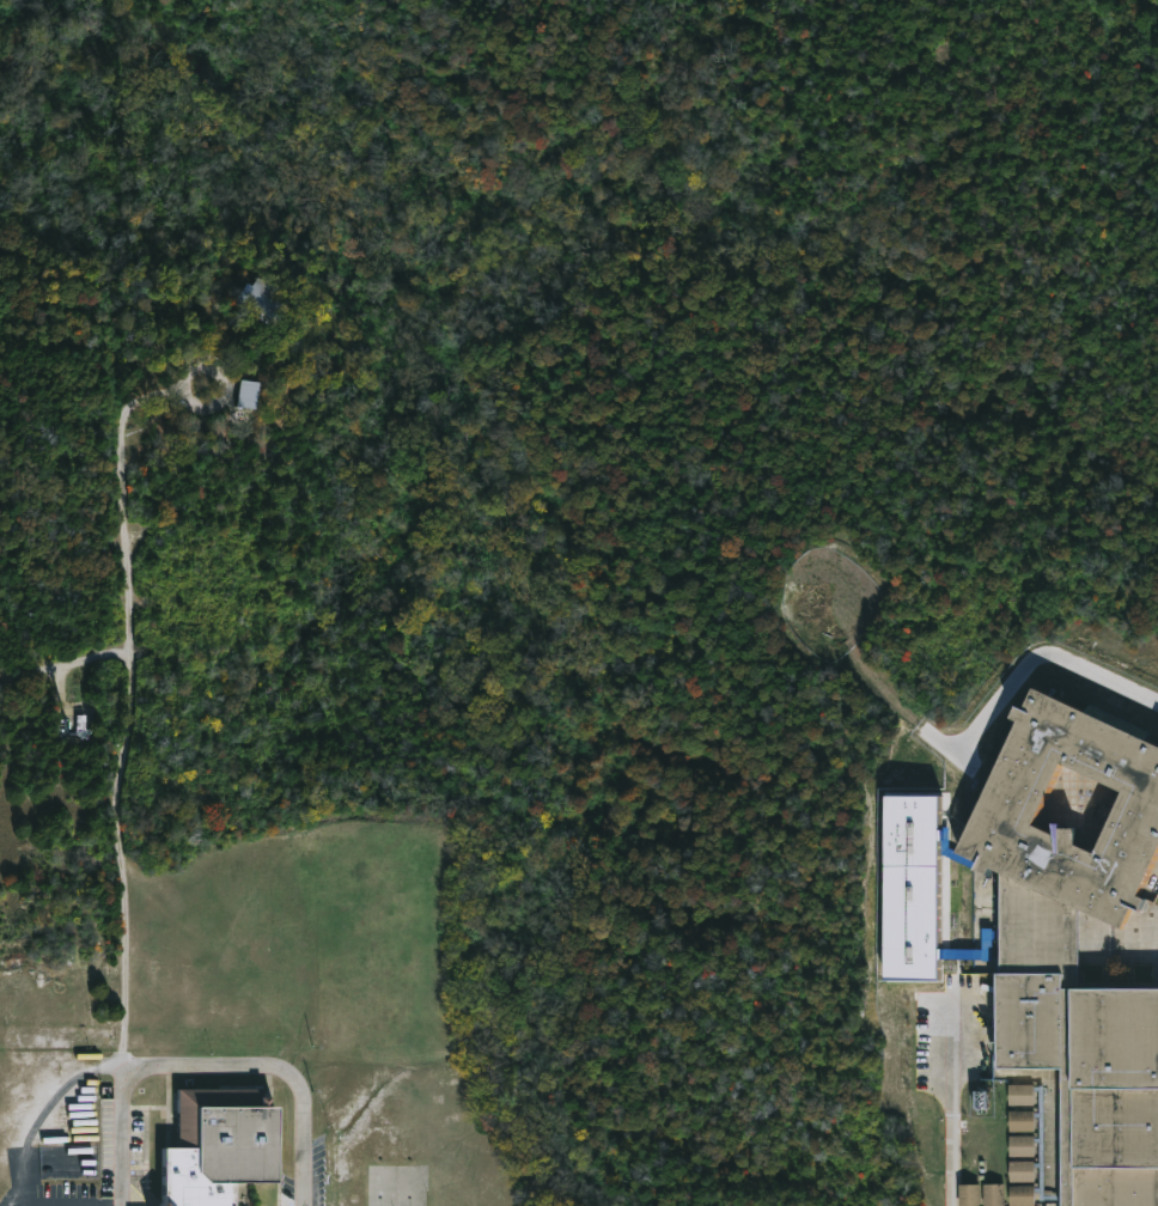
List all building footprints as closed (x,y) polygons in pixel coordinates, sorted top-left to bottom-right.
[(251,275),(276,292),(273,299),(281,305),(267,328),(227,300),(239,281),(245,285),(251,275)] [(252,410),(255,383),(239,380),(236,408),(252,410)] [(1032,692),(1157,748),(1157,853),(1123,930),(1079,909),(1000,873),(959,855),(1032,692)] [(75,735),(84,736),(84,718),(76,717),(75,735)] [(1000,873),(999,976),(1062,975),(1062,989),(1080,991),(1079,909),(1000,873)] [(999,1068),(1063,1071),(1062,1205),(1157,1205),(1157,991),(1080,991),(1062,989),(1062,975),(999,976),(999,1068)] [(225,1181),(225,1205),(144,1205),(150,1200),(154,1200),(154,1146),(172,1146),(172,1088),(254,1088),(254,1095),(258,1095),(258,1104),(264,1104),(264,1181),(225,1181)]
